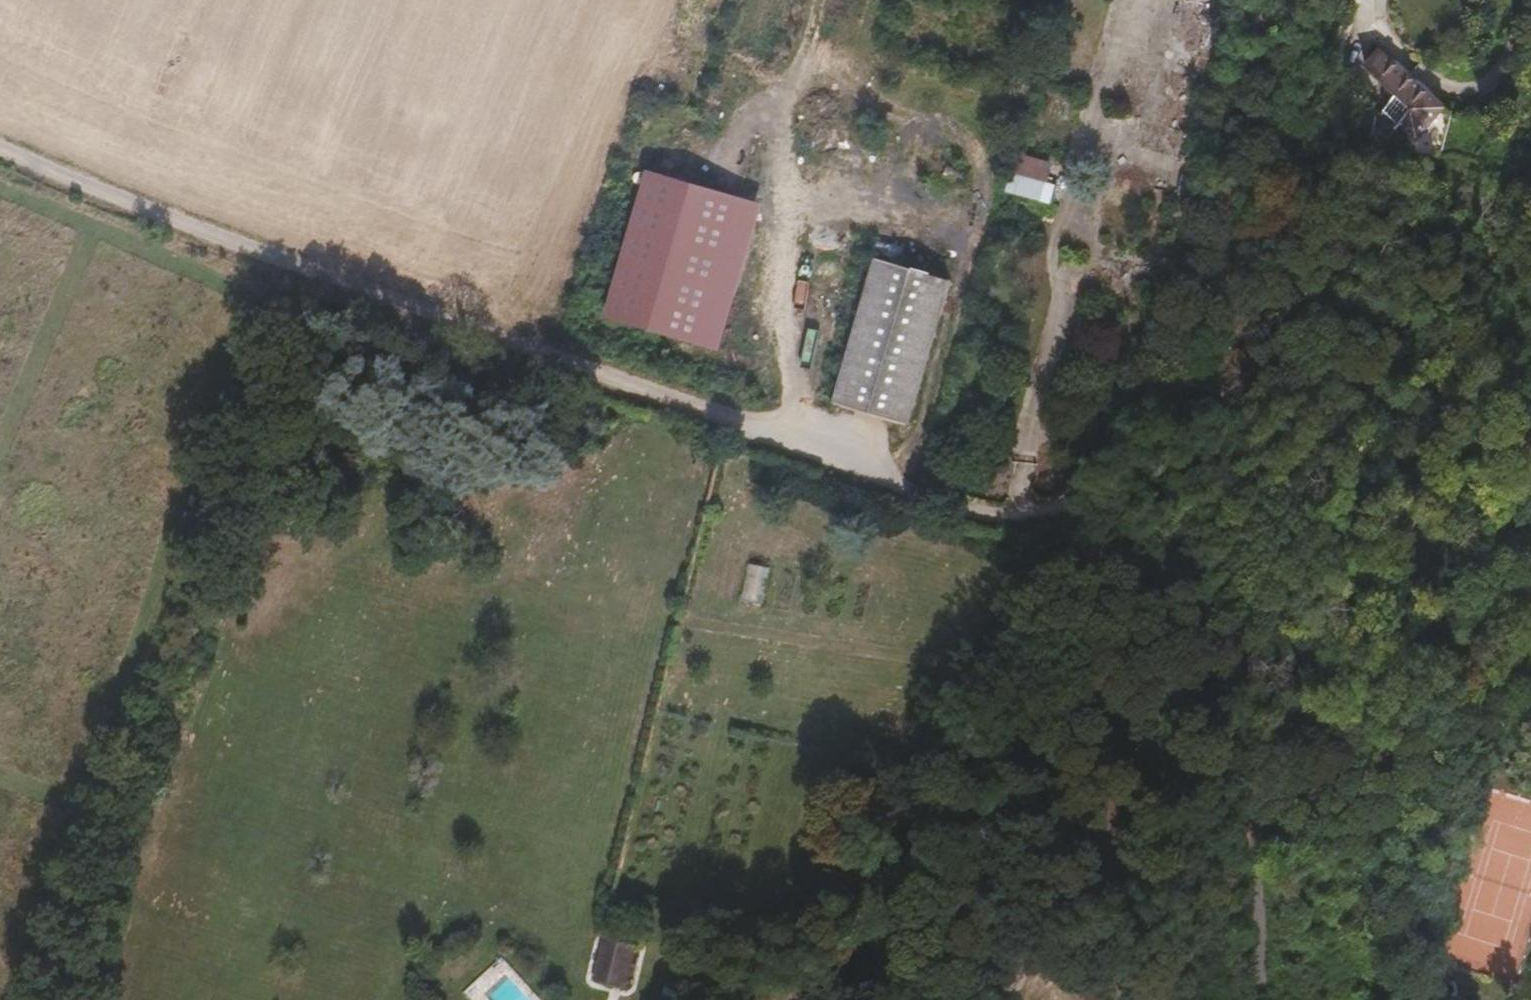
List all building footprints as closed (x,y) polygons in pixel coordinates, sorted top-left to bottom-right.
[(1434,97),(1405,73),(1395,66),(1388,62),(1377,62),(1375,63),(1366,75),(1388,91),(1432,126),(1447,109),(1434,97)] [(1018,152),(1006,191),(1052,204),(1058,184),(1049,181),(1054,163),(1018,152)] [(728,348),(765,199),(645,170),(608,319),(728,348)] [(914,397),(954,254),(887,235),(843,378),(914,397)] [(763,604),(771,567),(749,562),(741,600),(763,604)] [(621,995),(632,950),(589,940),(579,985),(621,995)]
